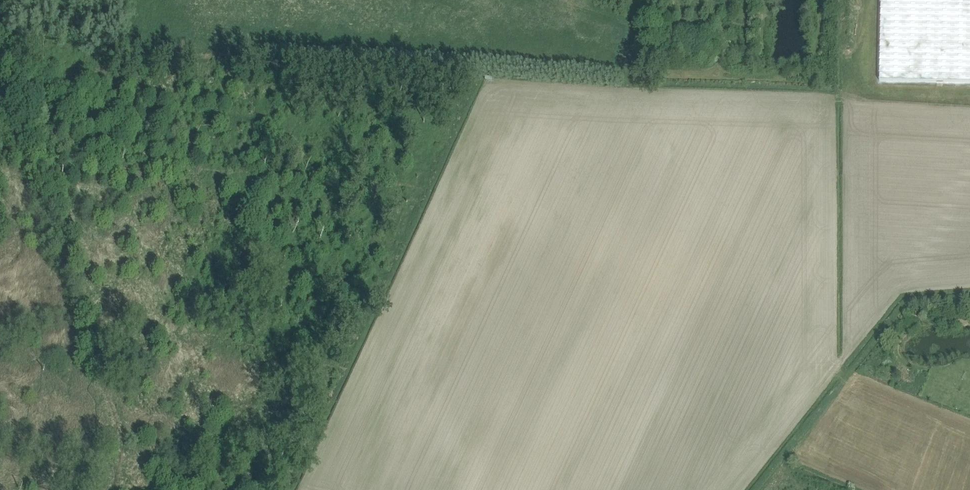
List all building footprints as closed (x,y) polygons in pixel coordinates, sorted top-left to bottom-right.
[(880,80),(969,82),(969,0),(881,0),(880,80)]
